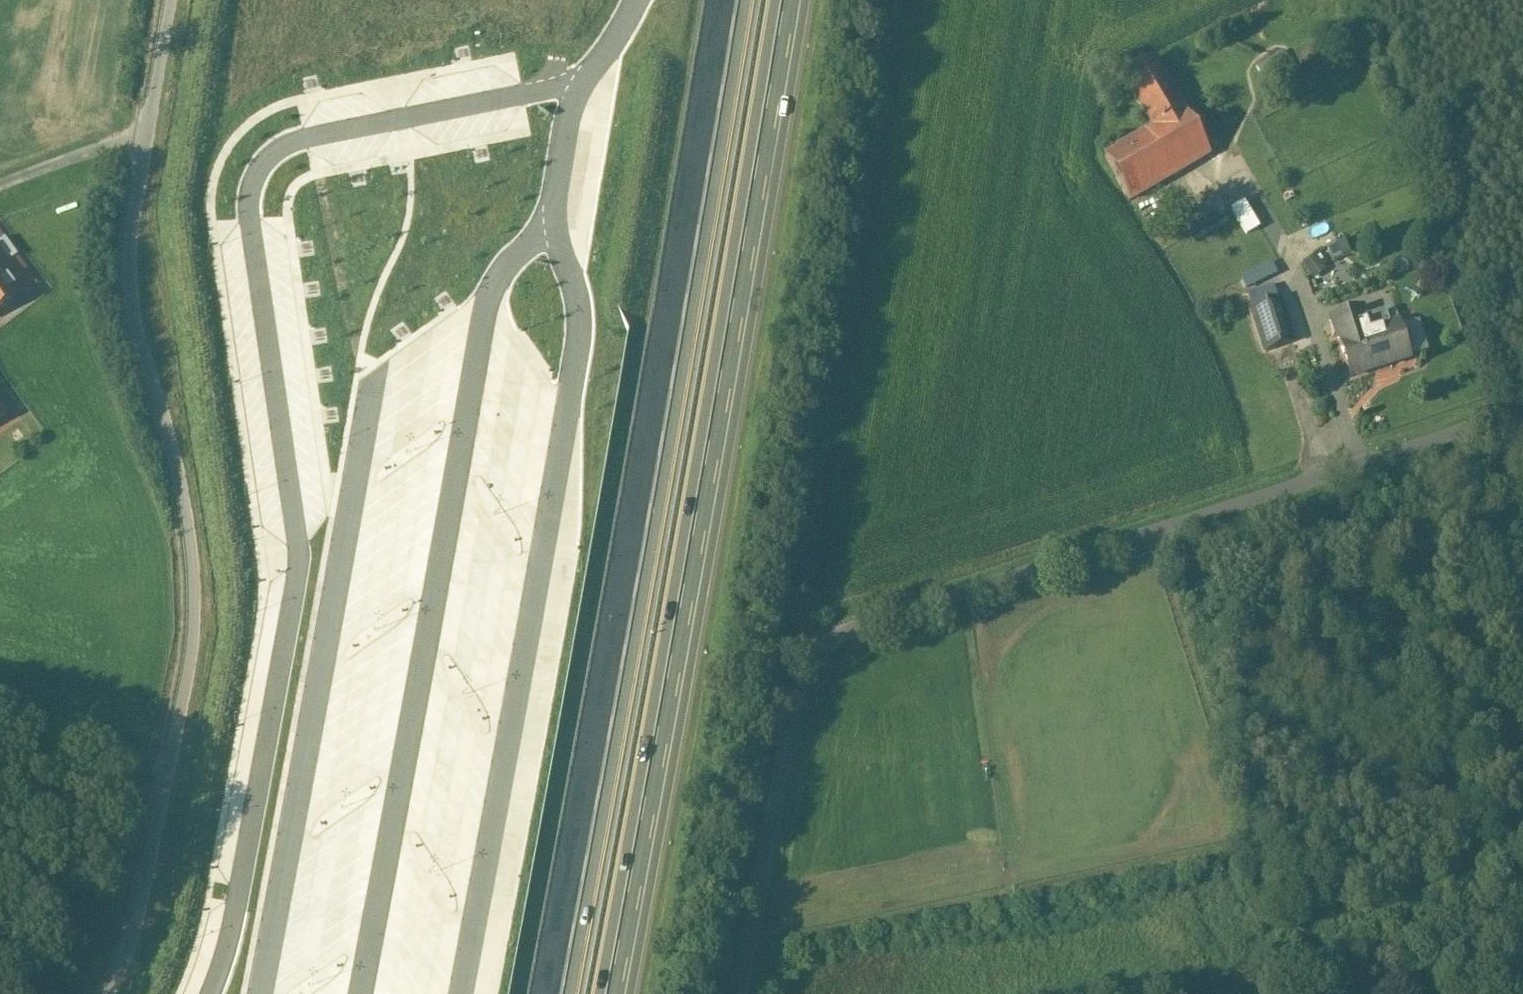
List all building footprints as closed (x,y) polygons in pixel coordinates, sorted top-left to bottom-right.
[(1191,121),(1159,140),(1152,128),(1104,156),(1130,201),(1210,154),(1191,121)] [(1276,258),(1243,202),(1165,248),(1199,304),(1276,258)] [(37,284),(0,235),(0,312),(37,284)] [(1342,263),(1360,256),(1353,236),(1334,243),(1342,263)] [(1319,277),(1333,268),(1323,252),(1309,262),(1319,277)] [(1254,291),(1270,351),(1299,343),(1283,283),(1254,291)] [(1399,324),(1369,333),(1362,310),(1331,320),(1350,378),(1410,359),(1399,324)]
